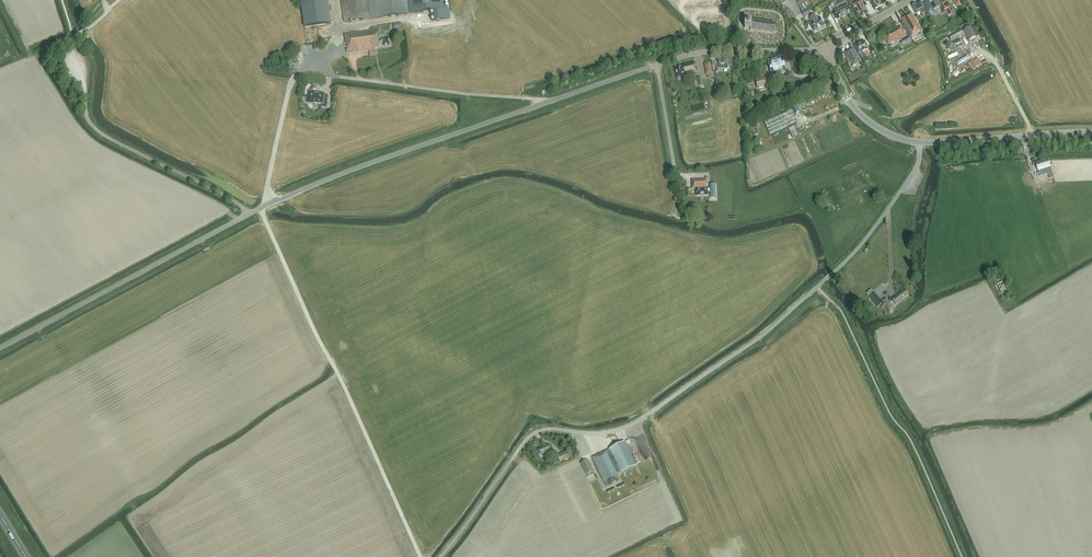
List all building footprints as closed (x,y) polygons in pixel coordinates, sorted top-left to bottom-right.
[(305,27),(331,24),(328,0),(301,0),(305,27)] [(368,0),(341,0),(344,22),(371,18),(368,0)] [(376,14),(410,10),(410,9),(409,0),(374,0),(376,14)] [(442,0),(409,0),(410,9),(443,5),(442,0)] [(868,13),(861,0),(860,0),(852,5),(859,18),(868,13)] [(882,5),(879,0),(870,0),(875,9),(882,5)] [(940,7),(936,0),(927,0),(928,1),(925,3),(929,10),(932,8),(933,10),(940,7)] [(929,19),(932,18),(928,11),(929,10),(925,3),(922,4),(921,2),(916,4),(912,6),(916,14),(917,15),(917,14),(920,12),(921,14),(925,13),(929,19)] [(837,7),(835,4),(834,5),(835,7),(833,9),(834,12),(833,12),(837,20),(842,17),(838,10),(837,7)] [(801,10),(800,10),(804,16),(810,13),(809,11),(809,10),(812,9),(810,5),(801,10)] [(847,15),(852,12),(848,5),(843,7),(847,15)] [(842,17),(847,15),(843,7),(838,10),(842,17)] [(436,21),(450,19),(448,8),(443,9),(437,10),(434,11),(436,21)] [(909,36),(921,30),(911,12),(908,14),(908,15),(905,16),(901,18),(905,25),(903,26),(909,36)] [(820,28),(824,26),(819,17),(817,18),(815,14),(809,17),(810,18),(809,19),(810,22),(809,22),(814,31),(818,29),(818,30),(820,28)] [(745,28),(750,29),(750,30),(756,31),(758,32),(774,34),(777,32),(777,31),(777,28),(777,27),(775,25),(752,21),(746,20),(746,22),(745,24),(745,28)] [(896,41),(906,36),(900,27),(897,28),(897,27),(888,32),(889,33),(883,36),(888,45),(896,40),(896,41)] [(969,41),(975,37),(970,27),(964,31),(961,32),(960,29),(948,36),(951,42),(963,35),(965,33),(969,41)] [(354,33),(345,34),(344,34),(347,54),(375,50),(375,48),(390,46),(389,39),(380,40),(379,29),(354,33)] [(911,41),(909,36),(902,40),(905,44),(911,41)] [(943,50),(950,45),(946,38),(939,42),(943,50)] [(863,52),(868,49),(864,41),(855,47),(864,63),(869,60),(867,57),(865,57),(863,52)] [(852,66),(860,62),(852,48),(844,52),(852,66)] [(781,74),(786,73),(785,67),(784,63),(782,58),(777,59),(772,60),(768,61),(771,76),(776,75),(781,74)] [(981,65),(977,58),(973,61),(969,63),(968,64),(971,71),(977,67),(981,65)] [(728,69),(728,66),(732,65),(732,60),(717,60),(717,61),(715,61),(715,66),(712,67),(713,72),(718,72),(718,69),(728,69)] [(685,77),(697,74),(694,61),(682,64),(682,66),(674,68),(677,78),(685,76),(685,77)] [(707,75),(713,74),(710,62),(704,63),(705,64),(704,64),(706,75),(707,75)] [(770,84),(768,76),(755,80),(757,88),(759,87),(760,91),(764,90),(763,86),(770,84)] [(322,107),(326,108),(327,102),(323,102),(324,94),(309,92),(309,98),(308,98),(307,103),(313,103),(323,104),(322,107)] [(792,110),(764,122),(770,135),(790,126),(793,125),(797,123),(792,110)] [(776,144),(798,135),(793,125),(790,126),(790,128),(772,136),(776,144)] [(1050,167),(1048,158),(1035,162),(1038,171),(1050,167)] [(697,196),(708,195),(707,188),(706,180),(702,180),(702,179),(692,180),(692,189),(696,189),(697,196)] [(827,208),(831,205),(827,198),(822,201),(827,208)] [(896,305),(909,294),(905,289),(892,299),(896,305)] [(873,291),(867,296),(872,301),(877,296),(873,291)] [(890,312),(894,309),(886,298),(882,300),(890,312)] [(636,465),(625,442),(592,457),(606,487),(608,486),(608,487),(620,481),(617,475),(636,465)] [(541,457),(552,452),(548,445),(537,450),(539,454),(537,455),(538,457),(540,456),(541,457)] [(560,462),(569,458),(566,452),(557,456),(560,462)] [(586,475),(593,472),(587,460),(580,463),(586,475)]
